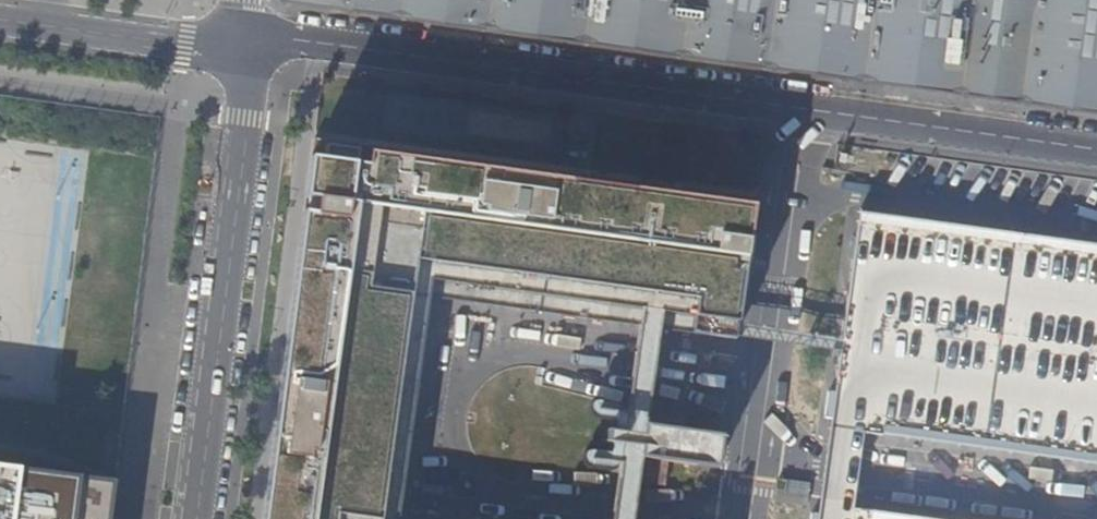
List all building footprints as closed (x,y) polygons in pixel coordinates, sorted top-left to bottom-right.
[(281,4),(928,91),(1096,115),(1096,0),(281,0),(281,4)] [(255,518),(312,518),(356,205),(547,230),(554,188),(752,214),(766,132),(328,77),(313,168),(255,518)] [(383,494),(400,496),(424,322),(408,320),(414,276),(478,285),(475,303),(735,338),(736,330),(746,257),(547,230),(356,205),(312,518),(379,518),(383,494)] [(861,217),(843,345),(837,391),(834,417),(832,428),(851,430),(1096,464),(1096,250),(861,217)] [(408,320),(424,322),(428,296),(475,303),(478,285),(414,276),(408,320)] [(828,417),(834,417),(837,391),(832,391),(828,417)] [(668,465),(716,472),(721,439),(645,429),(637,486),(664,490),(668,465)] [(110,484),(54,461),(0,454),(0,518),(106,518),(110,484)] [(400,496),(383,494),(379,518),(397,518),(400,496)] [(840,512),(821,509),(820,518),(893,518),(840,512)]
